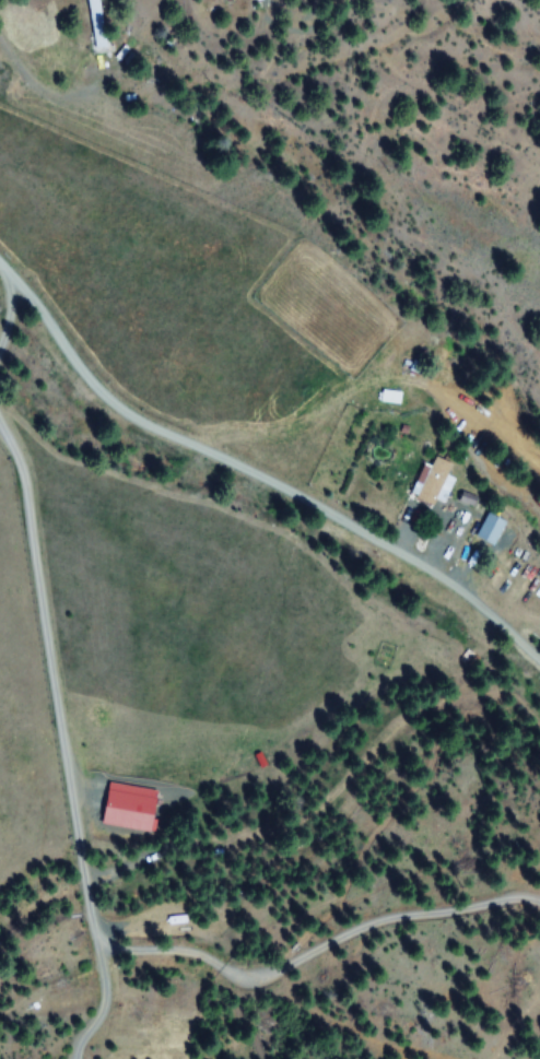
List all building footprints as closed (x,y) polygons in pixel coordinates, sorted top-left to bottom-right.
[(94,49),(107,47),(101,0),(87,0),(94,49)] [(414,500),(434,507),(437,498),(444,501),(452,479),(446,477),(451,464),(430,456),(414,500)] [(504,520),(484,513),(475,540),(495,547),(504,520)] [(156,791),(106,784),(100,825),(150,832),(156,791)]
